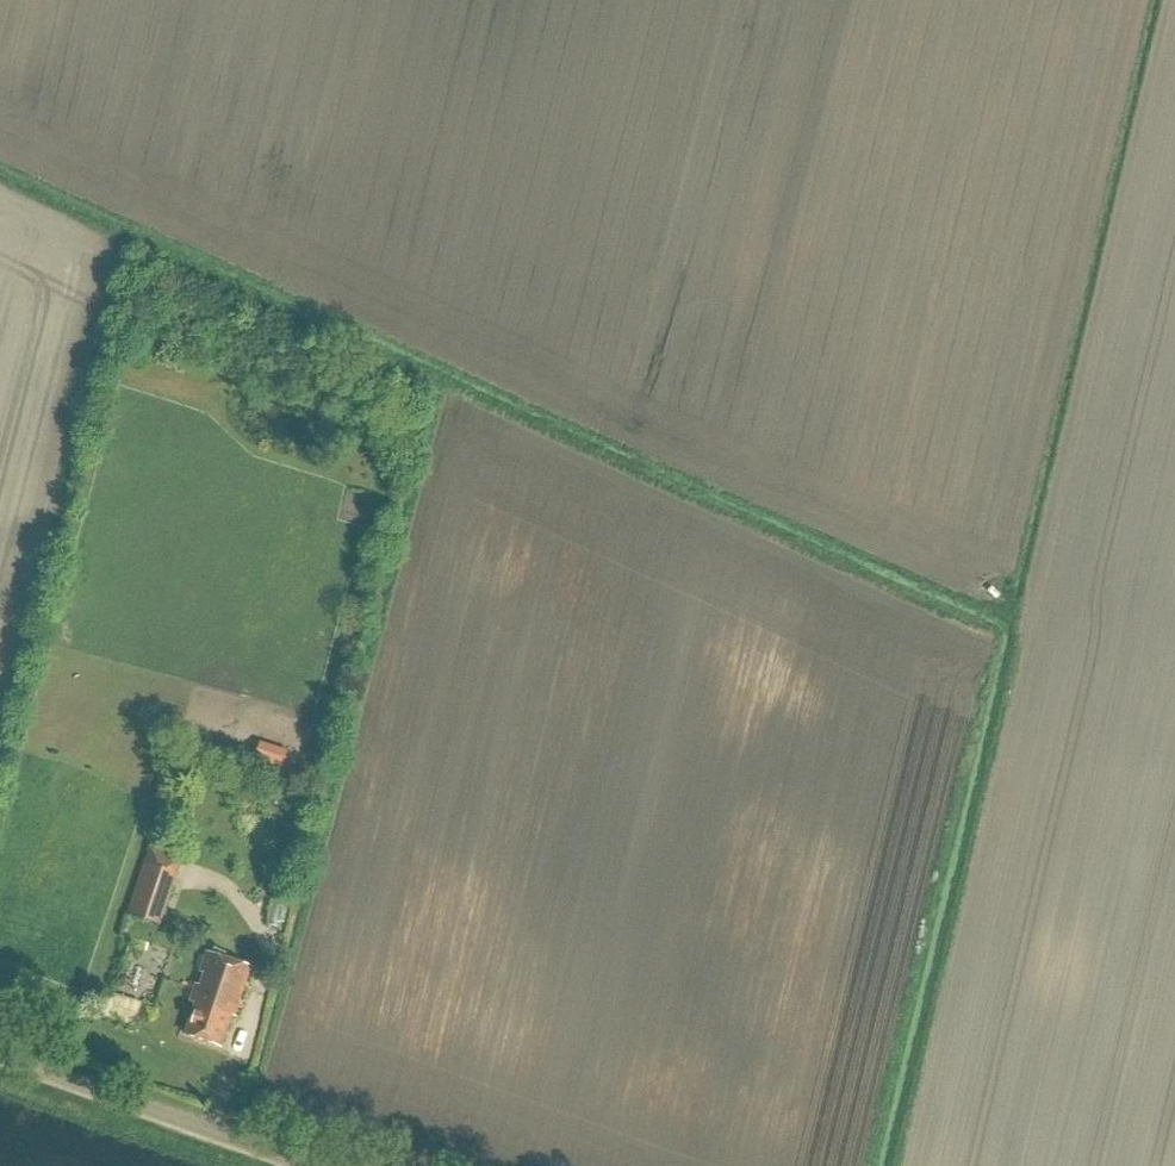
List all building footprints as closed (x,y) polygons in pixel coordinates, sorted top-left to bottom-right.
[(127,915),(160,926),(182,861),(149,850),(127,915)] [(237,1018),(254,967),(208,952),(192,1001),(197,1003),(187,1035),(221,1046),(231,1016),(237,1018)]
